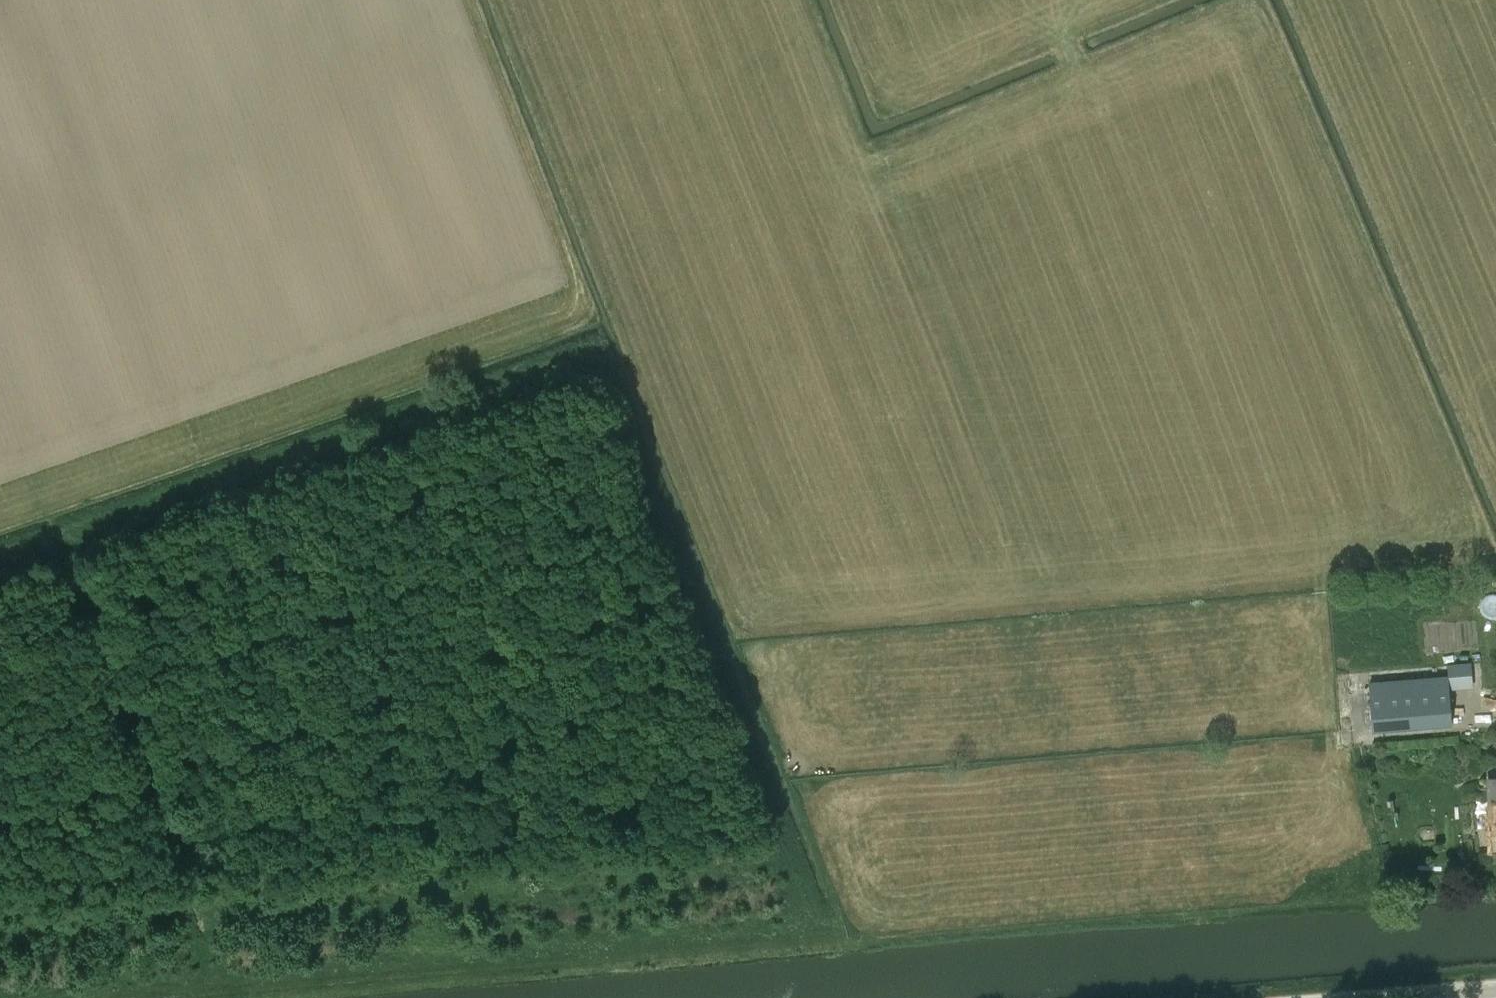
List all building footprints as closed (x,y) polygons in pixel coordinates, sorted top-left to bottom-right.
[(1349,698),(1371,696),(1374,732),(1454,726),(1451,690),(1479,687),(1478,661),(1347,673),(1349,698)]
